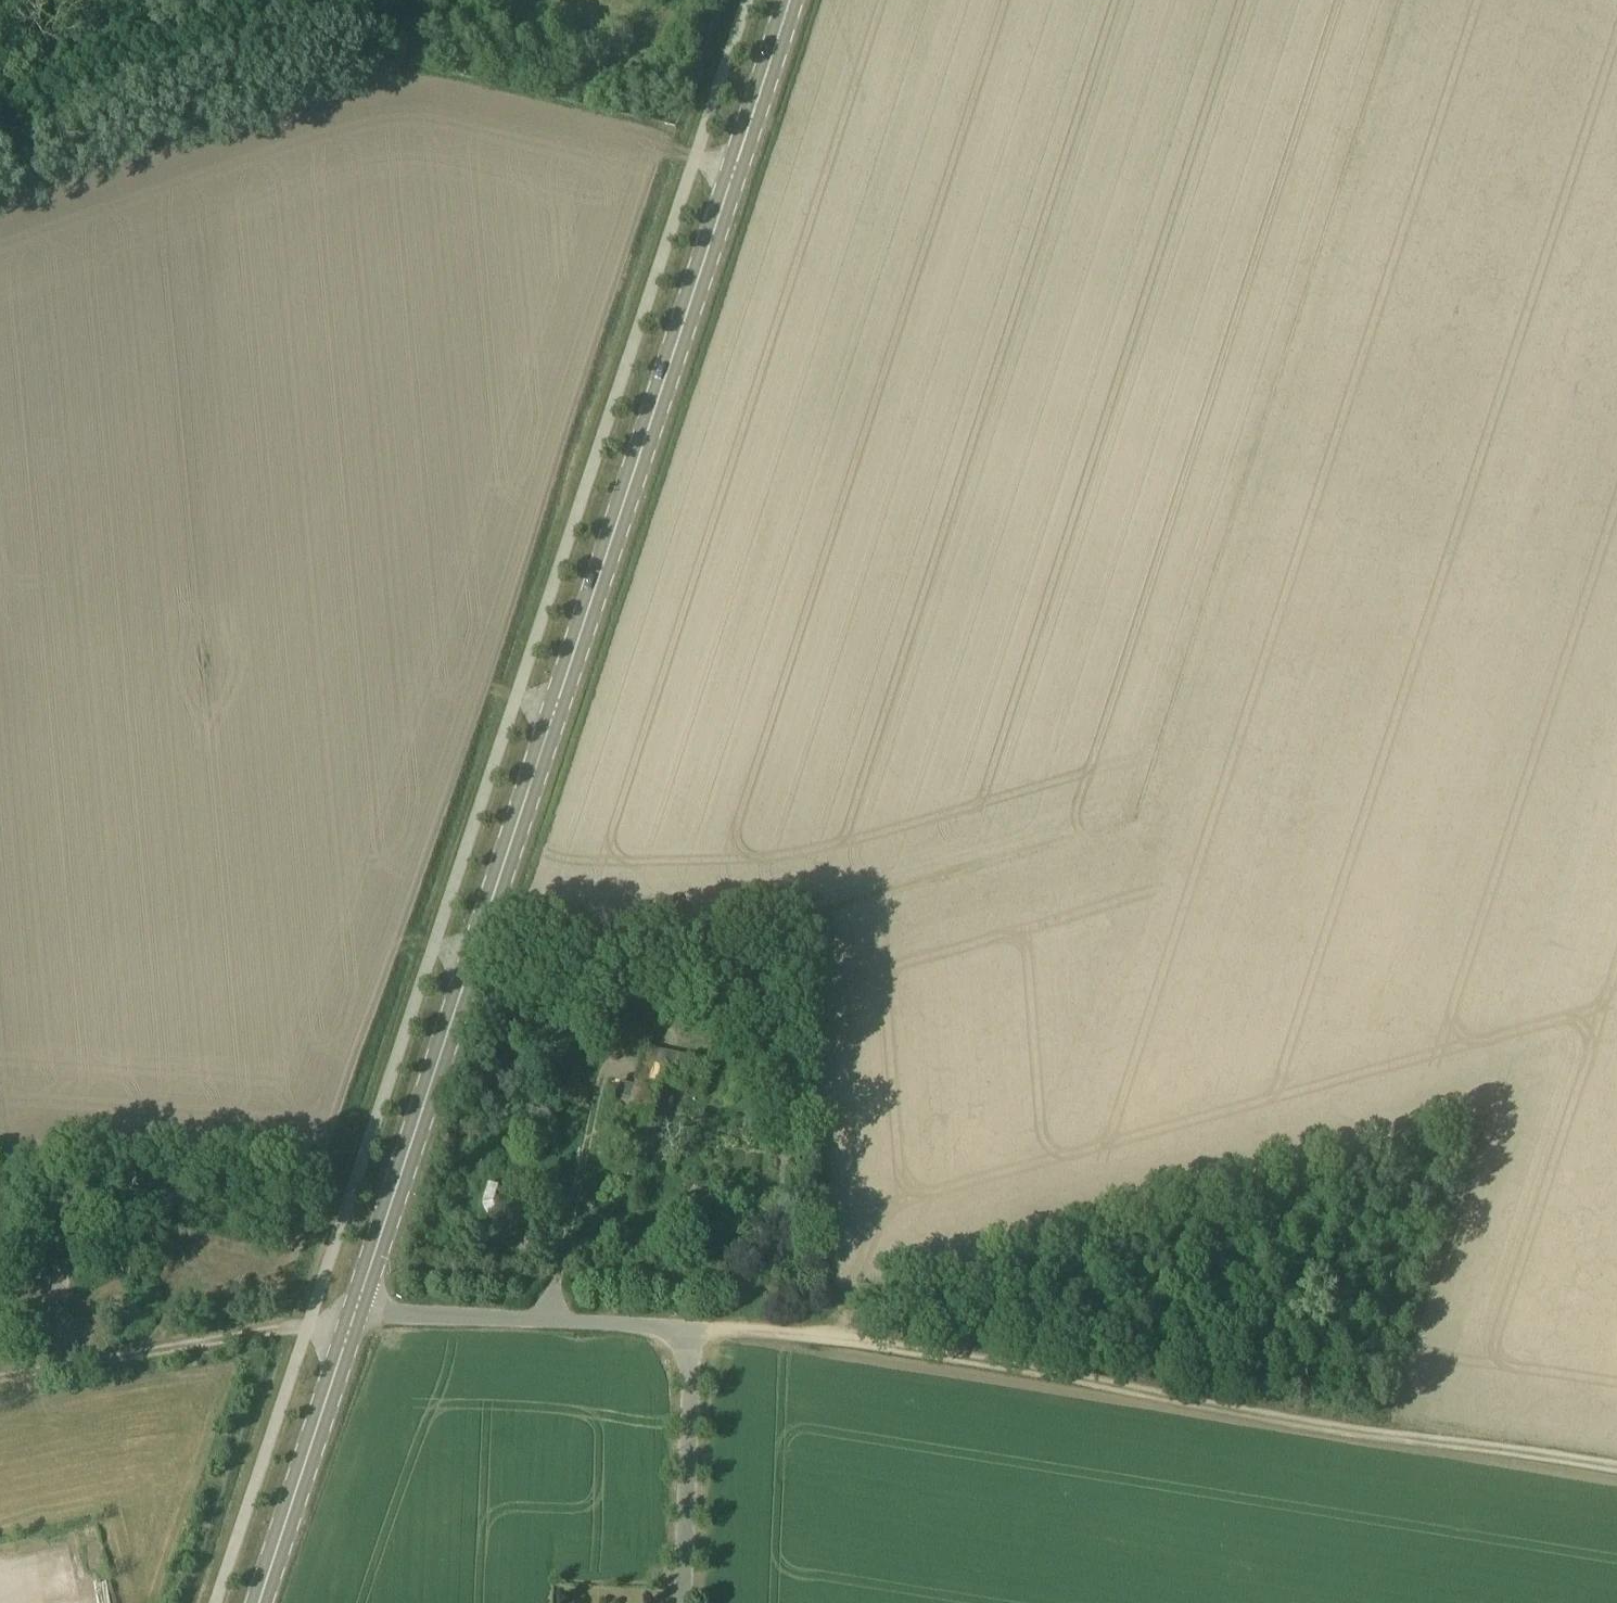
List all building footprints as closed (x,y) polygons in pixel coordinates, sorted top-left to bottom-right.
[(608,1123),(650,1132),(660,1083),(703,1092),(709,1065),(645,1051),(636,1094),(615,1089),(608,1123)]
